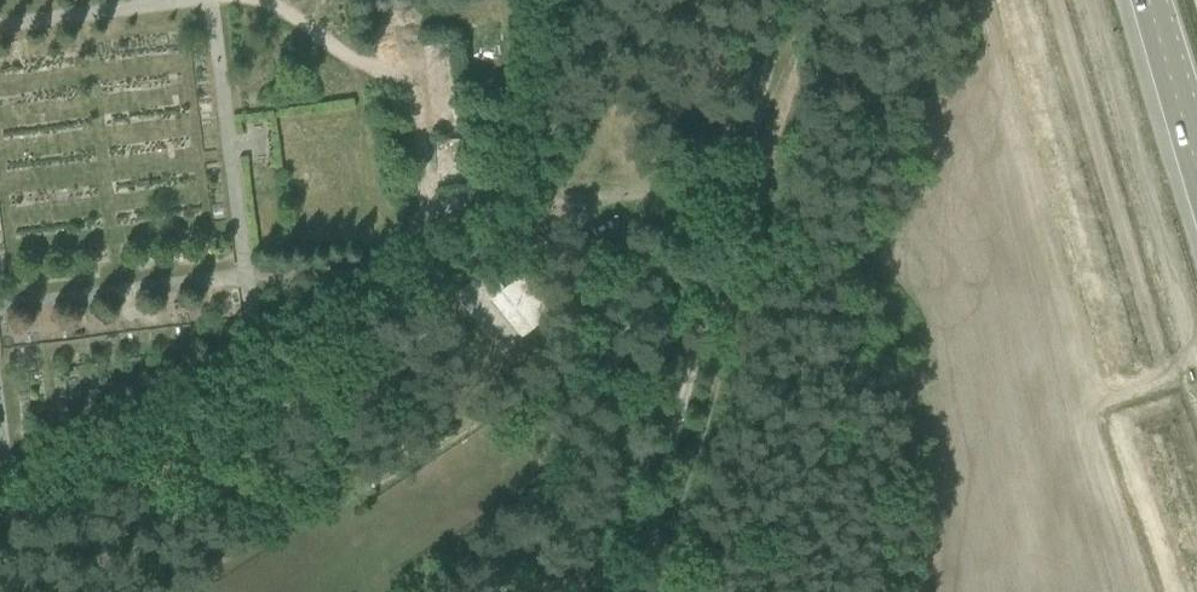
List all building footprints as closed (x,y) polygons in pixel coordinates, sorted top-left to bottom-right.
[(488,267),(454,294),(502,353),(534,327),(557,308),(528,273),(526,270),(504,288),(488,267)]
